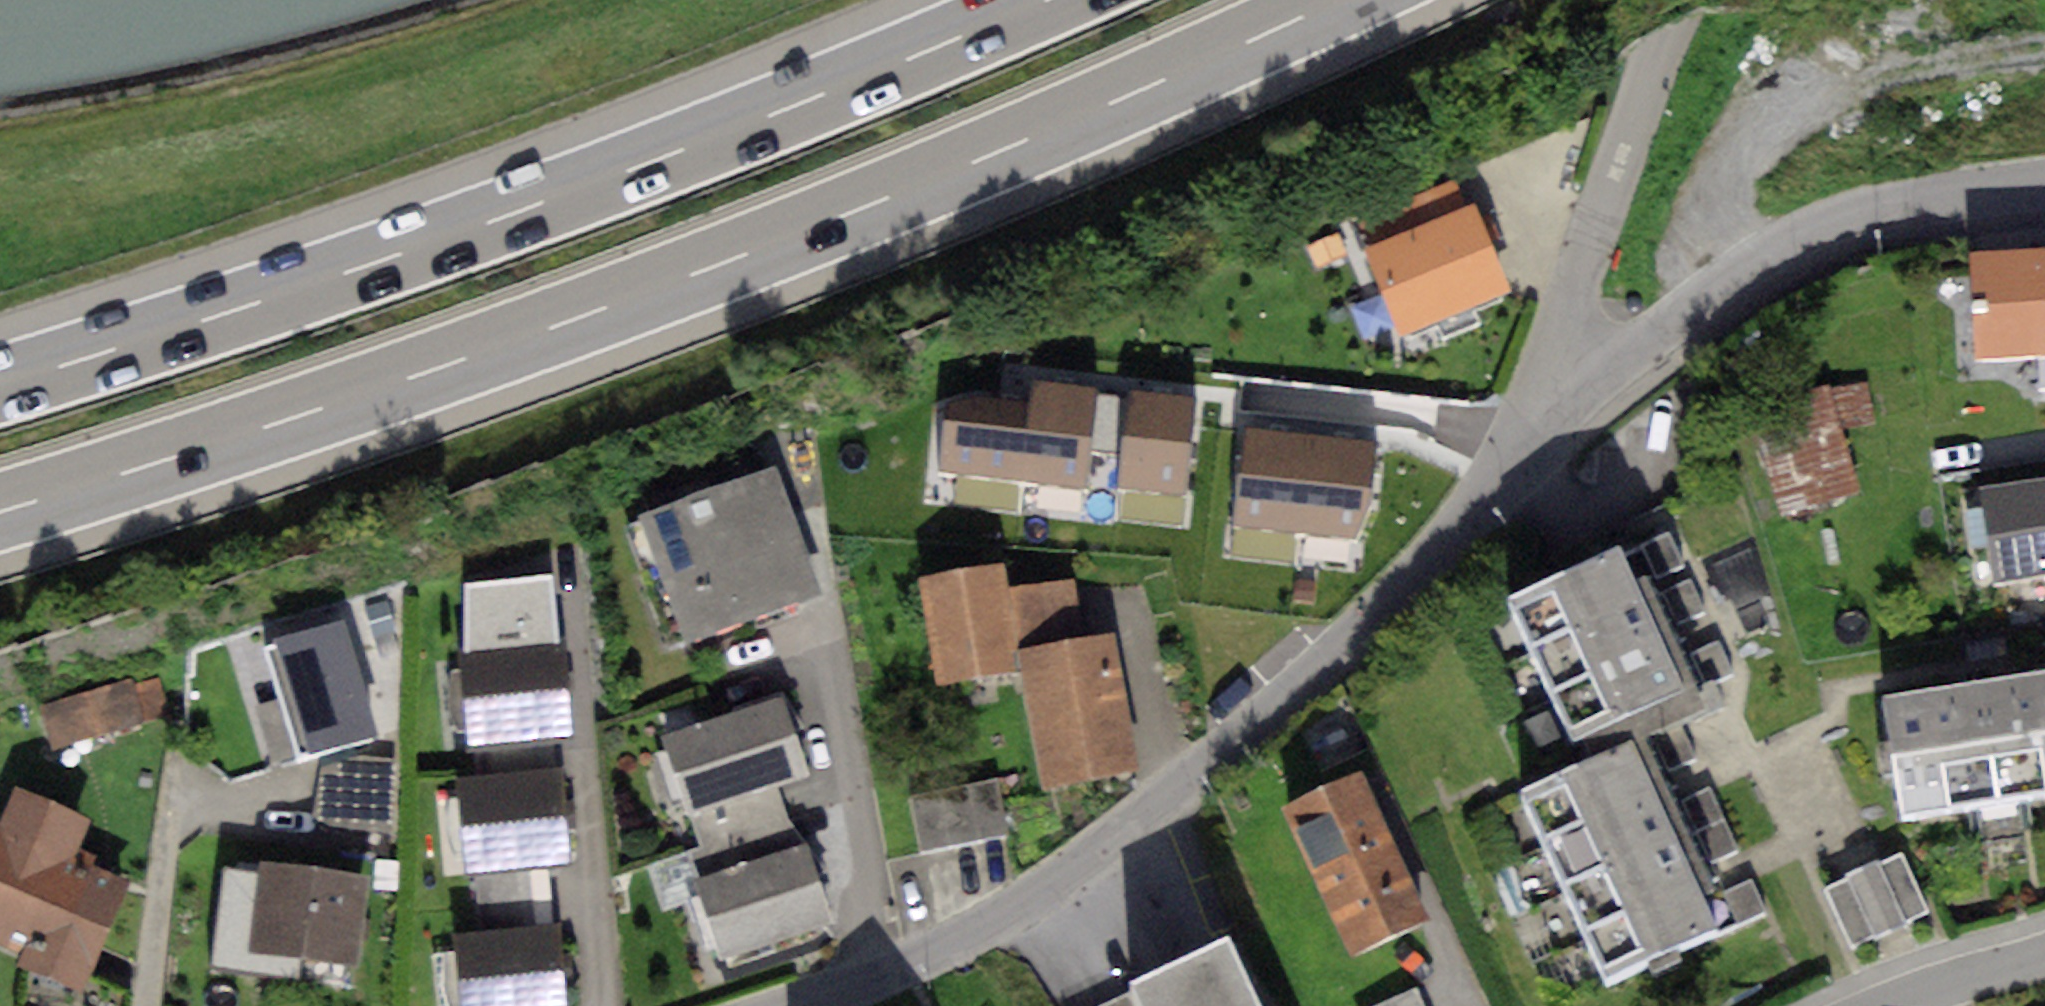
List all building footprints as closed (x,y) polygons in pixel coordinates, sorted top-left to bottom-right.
[(1354,213),(1366,246),(1464,206),(1452,175),(1354,213)] [(1464,206),(1366,246),(1401,333),(1507,290),(1472,203),(1464,206)] [(1968,250),(1974,357),(2044,353),(2044,247),(1968,250)] [(984,396),(949,403),(940,469),(1087,488),(1099,388),(1033,380),(1030,402),(984,396)] [(1828,385),(1753,406),(1784,518),(1859,497),(1828,385)] [(1196,397),(1129,390),(1120,489),(1186,495),(1196,397)] [(1376,442),(1246,431),(1238,529),(1357,539),(1371,500),(1376,442)] [(777,467),(639,516),(684,640),(821,591),(777,467)] [(1981,489),(1995,582),(2044,575),(2044,479),(1981,489)] [(1667,530),(1635,545),(1651,579),(1683,563),(1667,530)] [(1618,545),(1508,594),(1572,736),(1682,686),(1618,545)] [(1003,566),(921,577),(935,684),(1017,674),(1014,651),(1006,587),(1003,566)] [(464,583),(464,654),(555,645),(550,574),(464,583)] [(1689,579),(1657,594),(1674,627),(1706,612),(1689,579)] [(1073,580),(1006,587),(1014,651),(1018,653),(1084,641),(1073,580)] [(344,616),(271,636),(305,755),(377,735),(344,616)] [(1084,641),(1018,653),(1043,788),(1135,771),(1111,636),(1084,641)] [(1719,637),(1686,652),(1703,686),(1735,670),(1719,637)] [(464,654),(457,655),(466,747),(570,737),(561,644),(555,645),(464,654)] [(1882,694),(1901,818),(2044,796),(2044,668),(1882,694)] [(128,679),(36,706),(49,751),(171,715),(160,676),(130,685),(128,679)] [(782,693),(660,734),(686,813),(776,784),(809,773),(782,693)] [(1680,727),(1648,743),(1664,776),(1697,761),(1680,727)] [(1632,736),(1520,786),(1606,980),(1719,930),(1632,736)] [(391,833),(399,761),(359,756),(320,767),(313,823),(391,833)] [(562,771),(458,780),(466,871),(474,870),(530,865),(570,862),(562,771)] [(1363,772),(1283,808),(1351,955),(1430,918),(1363,772)] [(996,778),(909,796),(920,850),(1007,833),(996,778)] [(776,784),(686,813),(698,847),(787,818),(776,784)] [(15,785),(0,822),(0,941),(20,949),(15,962),(19,963),(84,989),(89,977),(129,879),(90,863),(94,853),(79,846),(91,815),(15,785)] [(1709,788),(1676,804),(1705,865),(1738,850),(1709,788)] [(797,847),(787,818),(698,847),(683,852),(692,880),(797,847)] [(797,847),(692,880),(718,959),(832,922),(806,844),(797,847)] [(1900,852),(1877,863),(1905,921),(1928,910),(1900,852)] [(1845,874),(1846,877),(1875,935),(1905,921),(1877,863),(1875,860),(1845,874)] [(371,876),(261,862),(250,950),(360,964),(371,876)] [(530,865),(474,870),(480,934),(535,929),(530,865)] [(1846,877),(1823,888),(1852,946),(1875,935),(1846,877)] [(1751,880),(1719,895),(1733,927),(1766,912),(1751,880)] [(454,936),(460,1005),(561,1005),(555,928),(535,929),(480,934),(454,936)] [(1128,980),(1133,991),(1140,1005),(1260,1005),(1226,934),(1128,980)] [(19,963),(10,1005),(132,1005),(135,996),(89,977),(84,989),(19,963)] [(1133,991),(1101,1005),(1140,1005),(1133,991)] [(1378,1005),(1422,1005),(1416,991),(1378,1005)]
